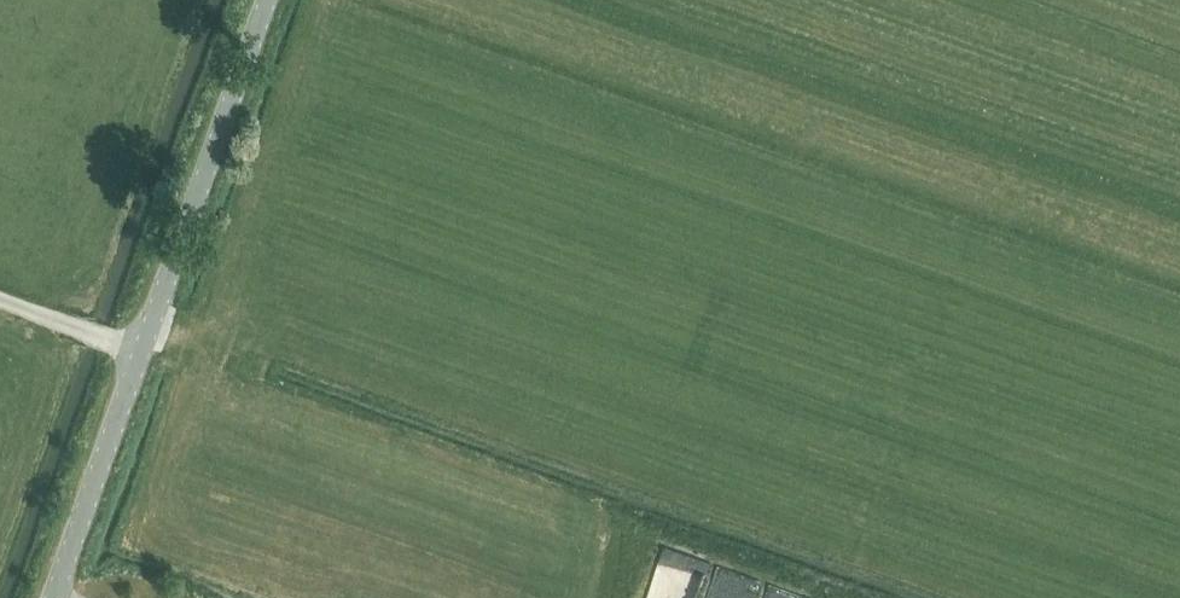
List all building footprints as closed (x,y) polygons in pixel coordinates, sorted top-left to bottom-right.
[(762,575),(724,561),(711,597),(754,597),(762,575)] [(814,593),(771,579),(765,597),(812,597),(814,593)]
